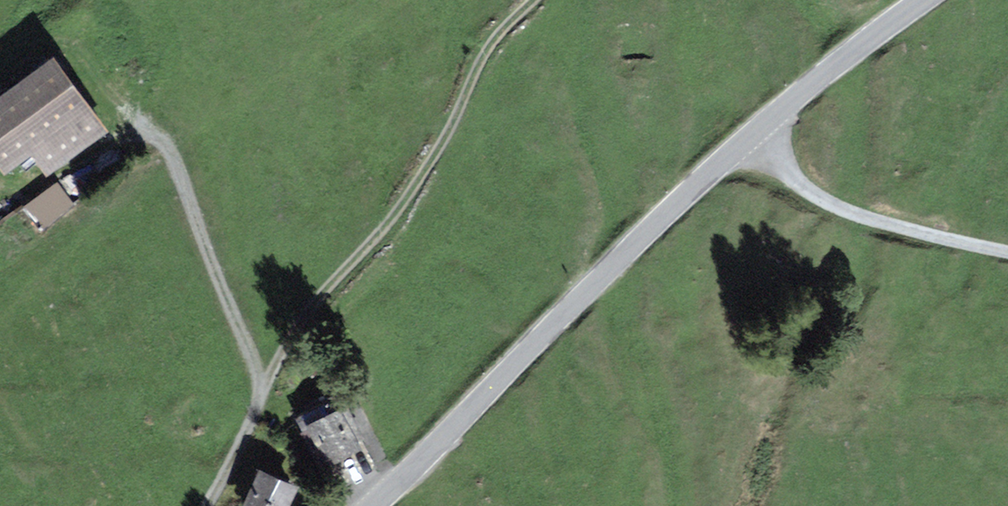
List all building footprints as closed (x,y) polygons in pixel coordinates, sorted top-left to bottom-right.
[(0,96),(0,155),(7,164),(34,149),(45,165),(103,125),(54,56),(0,96)] [(343,405),(307,421),(323,458),(359,443),(343,405)] [(261,468),(244,505),(283,505),(294,482),(261,468)]
